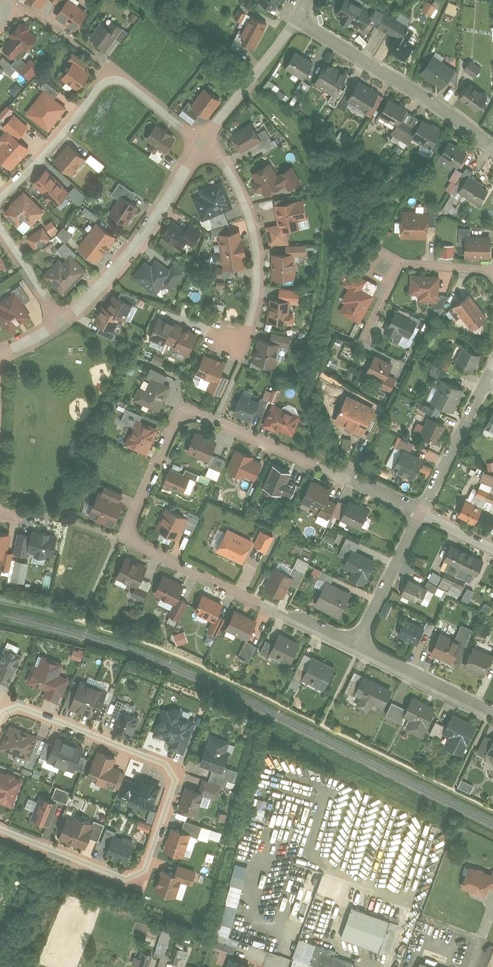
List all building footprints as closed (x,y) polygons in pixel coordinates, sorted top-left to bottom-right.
[(41,8),(47,0),(29,0),(41,8)] [(55,16),(75,31),(90,12),(74,0),(68,0),(55,16)] [(272,6),(261,0),(258,6),(269,12),(272,6)] [(281,0),(261,0),(272,6),(276,9),(281,0)] [(353,0),(343,0),(337,12),(343,15),(340,20),(341,23),(346,25),(349,24),(351,19),(357,22),(358,19),(362,11),(365,6),(353,0)] [(438,7),(427,1),(422,11),(432,16),(438,7)] [(458,5),(451,2),(445,14),(454,18),(458,10),(457,9),(458,5)] [(370,15),(371,15),(368,21),(395,36),(399,38),(401,40),(409,26),(398,20),(375,7),(370,15)] [(234,16),(242,21),(247,12),(239,8),(234,16)] [(362,27),(364,26),(365,26),(368,21),(371,15),(370,15),(362,11),(358,19),(358,23),(358,26),(362,27)] [(403,11),(398,20),(409,26),(411,23),(408,22),(411,16),(403,11)] [(242,22),(246,24),(251,14),(247,12),(242,21),(242,22)] [(268,22),(252,13),(251,14),(246,24),(241,34),(245,36),(242,40),(254,47),(268,22)] [(118,25),(113,21),(109,26),(114,30),(118,25)] [(101,22),(90,38),(97,43),(95,46),(100,50),(102,47),(105,49),(117,33),(101,22)] [(38,39),(18,24),(9,36),(12,38),(2,50),(14,59),(24,47),(28,51),(38,39)] [(411,48),(398,41),(399,38),(395,36),(394,38),(387,50),(404,60),(411,48)] [(296,50),(285,67),(302,79),(303,78),(314,62),(296,50)] [(434,54),(442,60),(445,56),(437,51),(434,54)] [(74,61),(85,70),(89,65),(73,54),(68,61),(72,64),(74,61)] [(434,54),(421,72),(442,87),(455,70),(442,60),(434,54)] [(27,64),(20,71),(29,80),(41,66),(32,58),(27,64)] [(16,68),(20,71),(27,64),(23,60),(21,62),(21,63),(16,68)] [(471,60),(464,69),(475,77),(482,68),(471,60)] [(72,64),(61,78),(66,82),(73,87),(78,91),(91,74),(85,70),(74,61),(72,64)] [(327,61),(314,82),(335,95),(348,74),(327,61)] [(206,66),(201,71),(207,75),(211,70),(206,66)] [(283,99),(288,92),(269,78),(265,85),(283,99)] [(308,81),(303,78),(302,79),(297,87),(302,91),(308,81)] [(44,90),(55,98),(60,92),(45,81),(40,88),(43,91),(44,90)] [(196,98),(206,85),(200,81),(190,93),(196,98)] [(358,81),(347,99),(351,101),(368,111),(379,94),(358,81)] [(73,87),(66,82),(63,87),(69,92),(73,87)] [(472,82),(459,97),(477,111),(489,96),(472,82)] [(18,83),(10,91),(14,96),(22,88),(18,83)] [(223,100),(205,87),(192,104),(191,105),(201,112),(209,118),(223,100)] [(49,132),(67,109),(55,98),(44,90),(43,91),(25,113),(49,132)] [(407,109),(389,98),(378,117),(395,128),(396,128),(401,119),(407,109)] [(178,111),(183,105),(178,100),(173,107),(178,111)] [(368,111),(351,101),(348,106),(365,116),(368,111)] [(196,119),(201,112),(191,105),(192,104),(189,102),(183,110),(196,119)] [(0,112),(0,117),(4,122),(16,110),(10,103),(0,112)] [(12,134),(13,133),(19,138),(29,128),(14,113),(1,127),(6,131),(7,129),(12,134)] [(422,118),(416,129),(411,137),(412,138),(429,149),(441,130),(422,118)] [(416,129),(401,119),(396,128),(395,128),(391,134),(408,144),(412,138),(411,137),(416,129)] [(252,122),(231,134),(241,152),(258,143),(262,141),(259,134),(252,122)] [(155,126),(146,139),(152,143),(148,149),(153,152),(155,154),(160,148),(164,152),(166,153),(175,140),(170,136),(171,133),(162,127),(160,129),(155,126)] [(11,171),(31,150),(19,138),(13,133),(12,134),(7,129),(0,137),(0,141),(2,143),(0,145),(0,160),(11,171)] [(259,134),(262,141),(258,143),(261,148),(273,141),(267,130),(259,134)] [(450,139),(439,156),(457,168),(468,150),(450,139)] [(69,144),(54,161),(71,175),(86,159),(69,144)] [(164,152),(160,148),(155,154),(153,152),(150,156),(160,163),(164,157),(161,155),(164,152)] [(91,155),(86,161),(92,166),(97,160),(91,155)] [(97,160),(92,166),(99,173),(105,166),(98,159),(97,160)] [(253,182),(252,187),(255,191),(259,193),(263,191),(267,198),(286,186),(283,183),(280,177),(270,162),(252,173),(256,180),(253,182)] [(291,189),(299,184),(288,167),(281,172),(283,175),(280,177),(283,183),(286,181),(291,189)] [(57,182),(46,171),(34,182),(45,194),(57,182)] [(462,187),(459,192),(480,205),(491,188),(470,175),(462,187)] [(192,198),(202,221),(209,218),(224,212),(234,207),(222,180),(198,190),(200,195),(192,198)] [(68,193),(57,182),(45,194),(44,195),(55,206),(68,193)] [(122,195),(131,201),(136,193),(119,182),(111,194),(119,199),(122,195)] [(459,192),(462,187),(458,184),(451,194),(451,195),(456,197),(459,192)] [(45,212),(24,191),(10,204),(11,205),(3,213),(17,227),(25,219),(32,225),(45,212)] [(126,225),(139,206),(131,201),(122,195),(119,199),(109,213),(126,225)] [(456,197),(451,195),(448,200),(448,201),(452,203),(456,198),(456,197)] [(278,225),(267,226),(269,246),(289,243),(288,231),(301,229),(300,218),(307,217),(305,200),(275,204),(278,225)] [(452,203),(448,201),(442,211),(448,214),(454,204),(452,203)] [(429,211),(437,216),(440,211),(427,203),(425,206),(426,206),(426,211),(429,211)] [(82,211),(96,221),(99,216),(85,206),(82,211)] [(402,211),(402,238),(428,238),(429,211),(426,211),(418,211),(402,211)] [(224,212),(209,218),(213,228),(229,224),(224,212)] [(25,219),(17,227),(24,233),(32,225),(25,219)] [(52,220),(44,226),(52,237),(60,231),(52,220)] [(97,222),(78,247),(97,263),(117,237),(97,222)] [(173,222),(163,238),(179,249),(184,242),(189,234),(190,233),(173,222)] [(218,233),(230,231),(229,224),(213,228),(215,236),(219,235),(218,233)] [(43,226),(26,238),(35,250),(52,238),(43,226)] [(458,246),(466,246),(466,236),(470,236),(471,226),(459,226),(458,246)] [(64,228),(58,235),(66,241),(71,234),(64,228)] [(230,231),(218,233),(219,235),(219,238),(218,239),(222,265),(223,264),(224,270),(247,266),(245,254),(247,254),(245,243),(243,243),(241,229),(230,231)] [(197,239),(189,234),(184,242),(192,247),(197,239)] [(466,246),(466,258),(491,259),(492,236),(470,236),(466,236),(466,246)] [(67,258),(71,254),(75,258),(78,255),(65,242),(59,249),(67,258)] [(287,245),(287,253),(294,253),(307,253),(307,245),(287,245)] [(454,245),(440,245),(440,257),(454,258),(454,245)] [(287,253),(272,254),(272,280),(294,280),(294,253),(287,253)] [(59,259),(43,275),(64,296),(88,272),(75,258),(71,254),(67,258),(63,262),(59,259)] [(145,262),(133,278),(156,296),(156,295),(157,294),(164,285),(170,289),(171,290),(185,274),(173,264),(168,270),(156,260),(151,266),(145,262)] [(224,267),(214,267),(213,277),(223,277),(224,267)] [(339,276),(344,279),(349,270),(344,268),(339,276)] [(360,323),(375,296),(373,295),(361,288),(366,280),(350,271),(342,284),(349,288),(341,301),(344,303),(341,308),(344,310),(343,313),(360,323)] [(442,276),(411,274),(410,293),(419,294),(418,301),(439,303),(442,276)] [(367,278),(366,280),(361,288),(373,295),(379,285),(367,278)] [(15,291),(24,304),(30,299),(21,284),(12,290),(13,292),(15,291)] [(167,293),(170,289),(164,285),(157,294),(166,293),(167,293)] [(299,290),(292,289),(291,299),(298,299),(299,290)] [(15,291),(13,292),(0,301),(0,304),(3,309),(0,311),(0,318),(8,331),(32,316),(24,304),(15,291)] [(123,292),(121,298),(130,303),(133,304),(135,298),(123,292)] [(488,316),(470,293),(454,306),(472,329),(488,316)] [(107,309),(102,307),(94,323),(109,330),(116,316),(123,320),(130,303),(121,298),(113,295),(107,309)] [(291,300),(270,298),(267,321),(288,324),(291,300)] [(224,310),(214,309),(213,319),(222,321),(224,310)] [(417,323),(395,311),(385,331),(395,336),(397,332),(403,335),(409,338),(415,326),(417,323)] [(168,319),(167,321),(159,317),(149,339),(152,340),(162,345),(169,348),(187,356),(198,335),(190,331),(191,330),(186,328),(185,329),(172,323),(173,322),(168,319)] [(420,329),(415,326),(409,338),(403,335),(399,344),(409,349),(420,329)] [(116,335),(103,329),(100,334),(113,341),(116,335)] [(281,344),(259,339),(253,363),(275,368),(281,344)] [(304,340),(297,339),(296,346),(302,347),(304,340)] [(160,350),(162,345),(152,340),(150,345),(160,350)] [(169,348),(162,345),(160,350),(159,352),(166,355),(169,348)] [(481,354),(464,346),(456,361),(474,369),(481,354)] [(164,359),(156,354),(152,362),(159,366),(164,359)] [(228,365),(205,354),(194,378),(197,387),(214,395),(223,375),(228,365)] [(393,365),(374,356),(366,373),(381,380),(378,386),(381,388),(390,392),(397,380),(388,376),(393,365)] [(430,373),(438,376),(442,367),(434,363),(430,373)] [(152,378),(164,383),(167,376),(152,368),(147,378),(151,379),(152,378)] [(442,378),(451,382),(454,374),(442,369),(439,376),(442,378)] [(230,378),(223,375),(214,395),(221,398),(230,378)] [(139,387),(133,400),(159,412),(171,386),(164,383),(152,378),(151,379),(150,382),(146,390),(141,388),(139,387)] [(451,382),(442,378),(431,401),(452,411),(464,388),(451,382)] [(146,390),(150,382),(145,380),(141,388),(146,390)] [(273,404),(275,405),(282,391),(275,388),(272,393),(269,400),(268,402),(273,404)] [(269,400),(272,393),(266,390),(263,398),(269,400)] [(348,394),(334,423),(338,425),(363,437),(377,409),(359,400),(348,394)] [(242,396),(233,414),(251,423),(260,405),(242,396)] [(288,404),(281,408),(275,405),(273,404),(263,427),(274,432),(276,429),(292,436),(301,417),(298,416),(297,408),(288,404)] [(432,414),(435,409),(424,404),(422,409),(432,414)] [(120,421),(133,427),(136,419),(141,421),(143,416),(126,408),(125,412),(120,421)] [(446,426),(428,418),(420,437),(438,445),(446,426)] [(133,427),(124,446),(147,456),(159,429),(141,421),(136,419),(133,427)] [(398,434),(401,427),(395,424),(392,431),(398,434)] [(218,442),(196,433),(191,444),(187,453),(187,454),(208,464),(218,442)] [(404,449),(408,441),(399,437),(394,447),(403,451),(404,449)] [(404,449),(410,452),(414,444),(408,441),(404,449)] [(183,450),(187,453),(191,444),(186,442),(183,450)] [(403,451),(394,471),(414,481),(424,459),(410,452),(404,449),(403,451)] [(254,458),(236,450),(227,472),(244,480),(245,478),(255,483),(264,464),(253,459),(254,458)] [(226,463),(214,457),(209,468),(221,474),(226,463)] [(293,474),(273,466),(263,488),(274,493),(281,496),(283,497),(284,496),(291,499),(297,485),(290,482),(293,474)] [(221,474),(209,468),(206,477),(217,482),(221,474)] [(187,470),(184,477),(191,480),(196,483),(200,476),(187,470)] [(171,471),(164,485),(184,494),(191,480),(184,477),(171,471)] [(492,485),(492,474),(488,472),(484,480),(492,485)] [(490,491),(492,486),(492,485),(484,480),(481,487),(490,491)] [(332,492),(312,482),(301,503),(318,512),(317,515),(329,521),(335,509),(326,504),(332,492)] [(105,486),(102,494),(120,502),(123,494),(105,486)] [(477,495),(486,500),(492,503),(492,493),(490,491),(481,487),(477,495)] [(90,514),(89,517),(114,528),(124,504),(120,502),(102,494),(100,493),(94,506),(90,514)] [(234,500),(226,495),(222,502),(230,507),(234,500)] [(486,500),(477,495),(473,503),(483,508),(486,500)] [(466,500),(459,516),(492,531),(492,528),(492,513),(489,511),(483,508),(473,503),(466,500)] [(486,500),(483,508),(489,511),(492,503),(486,500)] [(370,511),(351,501),(341,521),(360,531),(370,511)] [(90,514),(94,506),(89,504),(86,512),(90,514)] [(167,508),(156,528),(161,531),(174,537),(177,539),(188,519),(167,508)] [(201,517),(190,511),(187,516),(199,521),(201,517)] [(228,528),(217,551),(242,563),(253,540),(228,528)] [(275,536),(261,529),(253,546),(267,553),(275,536)] [(174,537),(161,531),(158,538),(170,544),(174,537)] [(327,534),(337,539),(338,535),(329,531),(327,534)] [(33,539),(30,554),(53,558),(57,537),(34,533),(33,539)] [(327,534),(326,534),(324,540),(334,544),(337,539),(327,534)] [(0,535),(0,560),(1,560),(5,561),(6,553),(10,536),(0,535)] [(30,554),(33,539),(18,536),(14,555),(30,558),(30,554)] [(348,558),(352,549),(357,551),(360,544),(347,538),(339,554),(348,558)] [(451,545),(444,560),(445,560),(450,563),(461,568),(476,576),(484,561),(451,545)] [(357,551),(352,549),(348,558),(343,567),(352,571),(349,578),(365,586),(377,561),(357,551)] [(6,553),(5,561),(1,560),(0,566),(0,572),(8,574),(13,554),(6,553)] [(11,581),(24,585),(30,564),(16,560),(11,581)] [(123,560),(116,578),(117,578),(128,583),(135,586),(138,587),(139,586),(142,578),(146,570),(123,560)] [(446,571),(450,563),(445,560),(440,570),(445,572),(446,571)] [(461,568),(450,563),(446,571),(456,576),(461,568)] [(293,576),(275,567),(264,589),(283,598),(293,576)] [(312,573),(319,576),(322,570),(315,567),(312,573)] [(322,570),(319,576),(327,580),(332,582),(335,576),(322,570)] [(439,583),(442,576),(435,573),(431,580),(439,583)] [(445,575),(443,580),(452,585),(454,586),(462,591),(465,586),(445,575)] [(322,590),(327,580),(319,576),(314,587),(322,590)] [(163,577),(154,594),(161,598),(174,604),(178,598),(183,586),(163,577)] [(126,588),(128,583),(117,578),(115,583),(126,588)] [(153,583),(142,578),(139,586),(149,591),(153,583)] [(409,579),(402,594),(421,603),(423,599),(427,591),(428,588),(409,579)] [(340,618),(352,592),(332,582),(327,580),(322,590),(315,606),(340,618)] [(452,585),(443,580),(439,586),(449,591),(452,585)] [(138,587),(135,586),(132,594),(145,600),(149,592),(138,587)] [(449,593),(438,587),(436,591),(447,596),(449,593)] [(461,591),(453,587),(449,594),(458,598),(461,591)] [(475,593),(467,589),(460,604),(468,607),(475,593)] [(433,595),(427,591),(423,599),(430,602),(433,595)] [(224,603),(203,593),(194,612),(212,621),(207,631),(216,635),(224,619),(218,615),(224,603)] [(172,610),(174,604),(161,598),(158,603),(172,610)] [(187,602),(178,598),(174,604),(172,610),(169,615),(178,620),(187,602)] [(381,616),(387,618),(392,605),(386,602),(381,616)] [(132,610),(124,609),(123,620),(132,621),(132,610)] [(236,609),(225,629),(248,641),(259,621),(236,609)] [(426,627),(424,630),(431,633),(436,621),(430,618),(426,627)] [(407,619),(399,636),(418,644),(424,630),(426,627),(407,619)] [(462,624),(455,638),(467,644),(474,630),(462,624)] [(189,642),(184,631),(173,635),(177,646),(189,642)] [(442,631),(431,653),(453,664),(464,642),(455,638),(442,631)] [(300,643),(281,635),(275,646),(271,656),(290,665),(300,643)] [(9,641),(6,647),(4,646),(0,656),(0,682),(8,686),(12,677),(14,678),(25,655),(22,654),(24,648),(9,641)] [(257,646),(246,641),(238,657),(249,662),(257,646)] [(271,656),(275,646),(267,642),(261,655),(269,659),(271,656)] [(75,648),(72,657),(82,661),(85,652),(75,648)] [(465,667),(486,676),(492,660),(492,659),(472,650),(465,667)] [(34,663),(26,682),(42,689),(42,688),(46,689),(43,697),(58,703),(69,678),(58,674),(62,663),(43,655),(38,665),(34,663)] [(336,667),(314,657),(303,679),(325,690),(336,667)] [(346,690),(354,694),(364,674),(357,670),(346,690)] [(393,689),(364,674),(354,694),(361,697),(356,706),(369,712),(373,704),(383,708),(393,689)] [(70,707),(70,708),(97,719),(102,706),(108,691),(81,680),(77,691),(70,707)] [(70,707),(77,691),(71,689),(64,705),(70,707)] [(437,708),(415,697),(408,710),(405,716),(411,719),(406,729),(422,737),(437,708)] [(136,706),(117,698),(113,708),(115,708),(112,717),(118,719),(113,731),(130,737),(138,716),(133,714),(136,706)] [(401,724),(405,716),(408,710),(393,702),(386,716),(401,724)] [(108,708),(102,706),(97,719),(102,721),(108,708)] [(196,719),(163,707),(153,734),(170,741),(168,747),(184,753),(196,719)] [(478,725),(453,713),(447,726),(444,734),(449,737),(444,747),(464,755),(478,725)] [(444,734),(447,726),(436,721),(430,734),(441,739),(444,734)] [(40,737),(10,725),(0,749),(29,760),(30,761),(34,751),(40,737)] [(210,734),(200,764),(214,769),(223,772),(224,770),(231,751),(226,749),(229,741),(210,734)] [(492,740),(492,739),(485,735),(477,752),(485,756),(486,755),(492,740)] [(84,749),(57,737),(54,746),(49,757),(47,761),(74,773),(84,749)] [(49,757),(54,746),(48,743),(43,755),(49,757)] [(97,750),(86,777),(93,780),(102,784),(114,789),(122,770),(112,766),(115,758),(97,750)] [(41,754),(34,751),(30,761),(29,760),(26,766),(35,769),(41,754)] [(33,771),(24,767),(22,772),(31,776),(33,771)] [(223,772),(214,769),(210,780),(223,785),(226,786),(231,772),(224,770),(223,772)] [(23,780),(16,777),(17,775),(7,771),(7,773),(0,771),(0,802),(13,807),(23,780)] [(159,784),(138,775),(134,785),(124,781),(118,795),(150,807),(159,784)] [(217,800),(223,785),(210,780),(204,778),(199,791),(187,786),(179,809),(185,811),(186,815),(194,817),(195,814),(198,815),(201,805),(205,796),(211,798),(217,800)] [(102,784),(93,780),(90,786),(100,790),(102,784)] [(462,780),(458,787),(464,790),(468,783),(462,780)] [(57,786),(52,798),(68,804),(72,792),(57,786)] [(60,803),(40,795),(38,801),(34,812),(31,819),(50,826),(60,803)] [(211,798),(205,796),(201,805),(207,807),(211,798)] [(34,812),(38,801),(28,797),(24,808),(34,812)] [(254,815),(264,817),(265,807),(267,807),(267,799),(256,798),(254,815)] [(153,824),(158,811),(151,809),(147,821),(153,824)] [(65,820),(58,838),(86,849),(90,838),(93,830),(90,829),(93,822),(74,815),(72,822),(65,820)] [(150,832),(153,825),(140,820),(138,828),(150,832)] [(94,821),(93,822),(90,829),(93,830),(90,838),(99,841),(105,825),(94,821)] [(186,821),(183,831),(197,836),(199,837),(202,826),(186,821)] [(212,830),(202,826),(199,837),(198,838),(208,842),(209,838),(212,830)] [(101,843),(109,846),(113,835),(115,836),(117,831),(107,827),(101,843)] [(183,831),(172,827),(164,850),(182,857),(183,854),(190,856),(197,836),(183,831)] [(212,830),(209,838),(220,841),(220,839),(219,838),(221,833),(212,830)] [(109,846),(105,855),(126,863),(134,843),(115,836),(113,835),(109,846)] [(461,888),(485,897),(489,887),(492,888),(492,871),(492,873),(474,866),(475,863),(468,861),(466,866),(469,867),(466,875),(461,888)] [(176,874),(162,869),(155,891),(175,898),(181,880),(193,884),(197,871),(179,865),(176,874)] [(231,882),(244,886),(247,876),(235,872),(231,882)] [(237,907),(243,888),(231,885),(225,903),(237,907)] [(378,916),(352,907),(341,938),(380,952),(391,921),(378,916)] [(378,916),(391,921),(380,952),(387,954),(400,919),(380,912),(378,916)] [(150,934),(154,922),(140,917),(136,930),(150,934)] [(269,934),(262,932),(259,941),(266,944),(269,934)] [(193,936),(186,934),(184,940),(190,942),(193,936)] [(169,938),(160,936),(157,943),(163,945),(163,943),(167,944),(169,938)] [(295,959),(309,964),(316,944),(300,938),(293,958),(295,959)] [(232,952),(235,945),(216,939),(213,946),(232,952)] [(178,948),(174,947),(170,962),(174,963),(178,948)] [(354,963),(335,956),(336,951),(324,947),(317,966),(316,966),(352,966),(354,963)] [(178,948),(174,963),(173,966),(184,966),(189,951),(178,948)] [(142,951),(140,958),(135,956),(132,964),(142,966),(150,966),(153,955),(153,954),(142,951)] [(169,955),(158,952),(158,953),(157,956),(160,957),(157,966),(165,966),(169,955)] [(247,965),(233,959),(232,962),(229,961),(226,966),(246,966),(247,965)]
